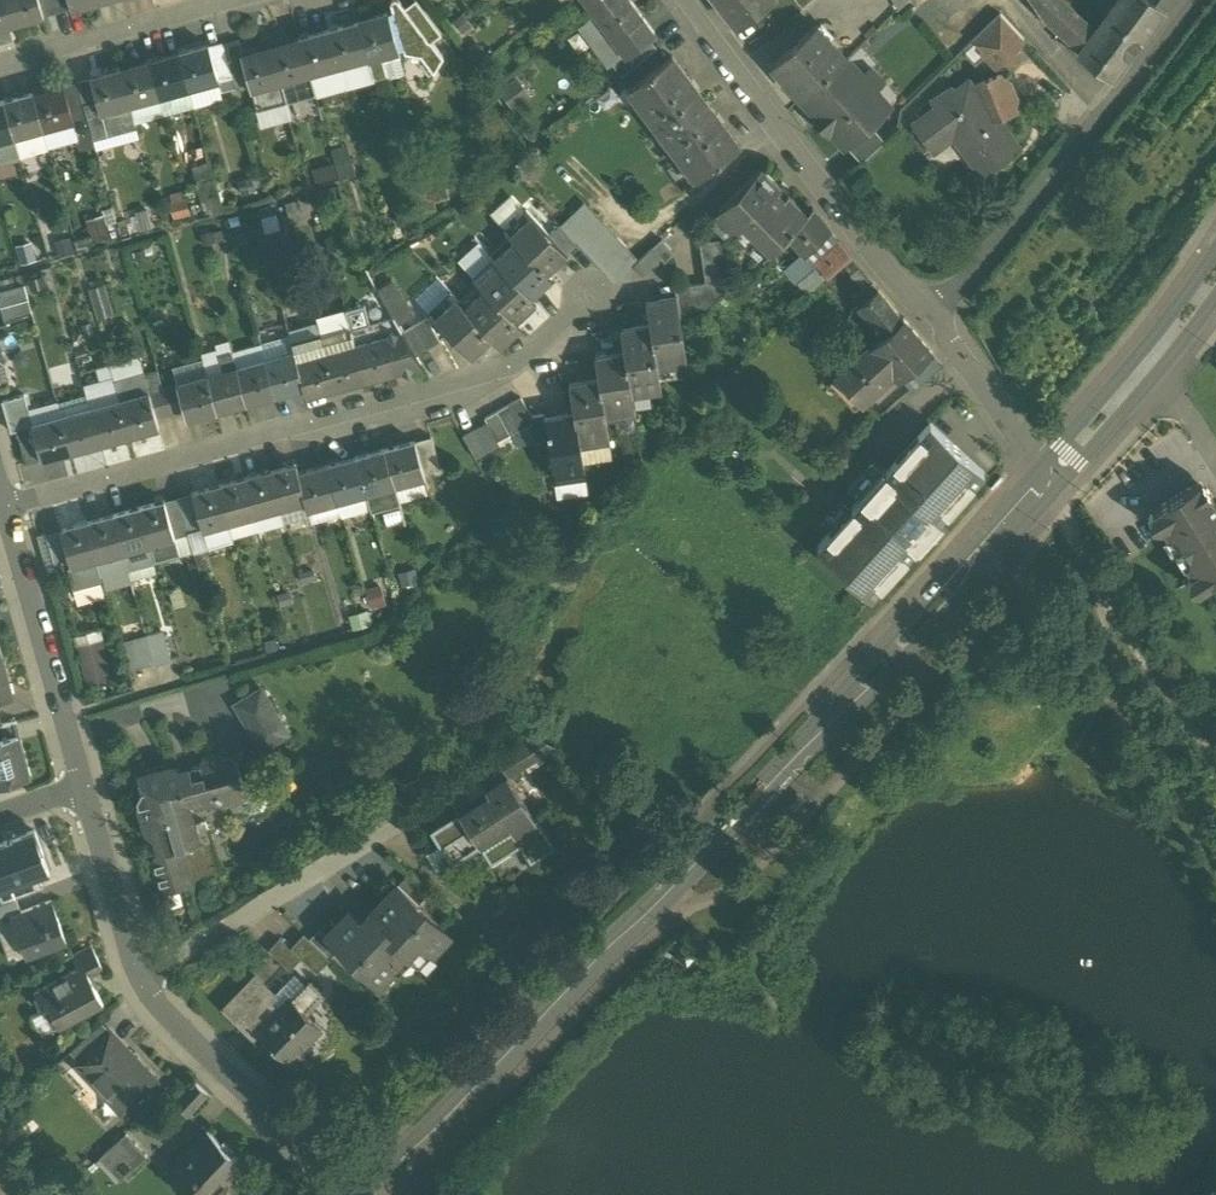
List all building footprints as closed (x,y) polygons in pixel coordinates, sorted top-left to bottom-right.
[(15,22),(9,0),(0,0),(0,26),(15,22)] [(15,22),(43,14),(43,13),(40,0),(9,0),(15,22)] [(55,0),(40,0),(43,13),(57,9),(55,0)] [(57,9),(71,5),(69,0),(55,0),(57,9)] [(98,0),(69,0),(71,5),(72,8),(98,1),(98,0)] [(390,4),(402,50),(404,55),(420,56),(433,73),(443,56),(432,41),(429,40),(405,7),(399,0),(392,0),(390,2),(390,4)] [(414,0),(405,7),(429,40),(432,41),(441,35),(414,0)] [(594,16),(594,15),(614,0),(582,0),(594,16)] [(594,16),(612,41),(642,18),(629,0),(614,0),(594,15),(594,16)] [(738,28),(775,0),(716,0),(738,28)] [(898,9),(907,0),(892,0),(898,9)] [(1066,0),(1042,0),(1037,6),(1047,20),(1079,50),(1096,28),(1066,0)] [(1079,51),(1078,52),(1112,77),(1164,8),(1154,0),(1116,0),(1096,28),(1079,50),(1079,51)] [(402,50),(392,12),(387,13),(397,51),(402,50)] [(387,13),(357,21),(357,22),(368,58),(382,54),(382,56),(397,51),(387,13)] [(1000,14),(971,42),(961,51),(975,66),(983,57),(993,68),(1023,39),(1000,14)] [(612,41),(594,16),(578,28),(607,68),(611,65),(610,64),(623,55),(612,41)] [(642,18),(612,41),(623,55),(623,56),(648,38),(654,33),(642,18)] [(357,22),(328,31),(338,66),(368,58),(357,22)] [(815,23),(770,64),(801,99),(846,58),(815,23)] [(328,31),(300,38),(310,74),(338,66),(328,31)] [(300,38),(271,46),(281,82),(310,74),(300,38)] [(648,38),(623,56),(623,55),(610,64),(611,65),(621,78),(656,49),(648,38)] [(238,40),(223,44),(230,70),(236,90),(249,86),(241,55),(242,54),(238,40)] [(207,44),(178,52),(188,88),(217,80),(208,48),(207,44)] [(223,44),(208,48),(216,75),(230,70),(223,44)] [(242,54),(241,55),(249,86),(251,91),(281,82),(271,46),(242,54)] [(178,52),(149,60),(159,96),(188,88),(178,52)] [(382,54),(368,58),(373,77),(387,73),(382,56),(382,54)] [(672,57),(627,90),(664,138),(705,102),(672,57)] [(846,58),(801,99),(814,113),(813,115),(830,133),(831,132),(844,146),(846,145),(869,123),(890,105),(846,58)] [(149,60),(120,68),(130,104),(159,96),(149,60)] [(338,66),(310,74),(316,95),(344,87),(338,66)] [(120,68),(90,76),(99,112),(100,112),(130,104),(120,68)] [(310,74),(281,82),(287,103),(316,95),(310,74)] [(1001,75),(974,87),(968,79),(953,91),(951,88),(929,102),(934,109),(912,125),(930,150),(951,134),(975,168),(985,160),(992,169),(1019,149),(997,117),(1015,109),(1001,75)] [(90,78),(77,81),(77,82),(87,115),(99,112),(90,78)] [(87,115),(77,82),(77,81),(62,86),(72,120),(71,120),(76,138),(79,149),(95,145),(92,135),(87,115)] [(281,82),(251,91),(257,111),(287,103),(281,82)] [(62,84),(33,92),(43,128),(71,120),(72,120),(62,86),(62,84)] [(33,92),(3,100),(13,136),(43,128),(33,92)] [(0,101),(0,140),(13,136),(3,100),(0,101)] [(705,102),(664,138),(696,181),(740,147),(705,102)] [(130,104),(100,112),(99,112),(87,115),(92,135),(136,123),(130,104)] [(71,120),(43,128),(48,146),(76,138),(71,120)] [(869,123),(846,145),(861,162),(885,140),(869,123)] [(13,136),(18,154),(48,146),(43,128),(13,136)] [(0,140),(0,161),(18,156),(18,154),(13,136),(0,140)] [(806,214),(762,166),(721,205),(737,225),(734,228),(749,246),(753,242),(765,256),(787,234),(806,214)] [(490,207),(500,224),(523,211),(514,194),(490,207)] [(584,205),(560,227),(571,239),(595,217),(584,205)] [(806,214),(787,234),(804,255),(830,229),(813,208),(806,214)] [(549,237),(525,211),(505,230),(510,236),(546,275),(566,256),(549,237)] [(595,217),(571,239),(578,246),(581,250),(605,228),(595,217)] [(560,227),(549,237),(566,256),(578,246),(571,239),(560,227)] [(605,228),(581,250),(592,262),(616,240),(605,228)] [(546,275),(510,236),(489,254),(494,259),(530,299),(550,280),(546,275)] [(616,240),(592,262),(603,274),(627,252),(616,240)] [(725,240),(700,243),(701,257),(727,253),(725,240)] [(661,241),(651,250),(660,259),(664,263),(673,254),(661,241)] [(842,246),(827,259),(837,270),(852,257),(842,246)] [(637,262),(632,268),(640,277),(660,259),(651,250),(637,262)] [(627,252),(603,274),(613,285),(632,268),(637,262),(627,252)] [(727,253),(701,257),(703,271),(729,268),(727,253)] [(530,299),(494,259),(473,278),(479,284),(515,323),(535,304),(530,299)] [(837,270),(827,259),(822,263),(832,274),(837,270)] [(729,268),(703,271),(705,284),(720,299),(732,288),(729,268)] [(108,283),(91,285),(95,314),(112,312),(108,283)] [(515,323),(479,284),(458,302),(492,338),(500,347),(520,329),(515,323)] [(705,284),(691,286),(695,317),(704,315),(720,299),(705,284)] [(0,291),(0,304),(4,319),(32,313),(25,285),(0,291)] [(691,286),(675,288),(676,297),(680,319),(695,317),(691,286)] [(892,306),(878,290),(860,305),(869,315),(874,322),(892,306)] [(458,302),(450,293),(430,312),(471,357),(492,338),(458,302)] [(676,297),(647,301),(650,324),(657,368),(687,363),(680,319),(676,297)] [(869,315),(860,305),(850,314),(860,324),(869,315)] [(365,306),(345,311),(349,326),(350,329),(370,324),(365,306)] [(892,306),(874,322),(885,334),(903,319),(892,306)] [(394,318),(380,321),(384,337),(402,332),(394,318)] [(932,353),(904,318),(903,319),(885,334),(870,346),(894,372),(900,379),(911,370),(922,383),(941,367),(931,354),(932,353)] [(440,342),(428,319),(416,325),(429,348),(440,342)] [(370,324),(350,329),(355,345),(384,337),(380,321),(370,324)] [(650,324),(621,328),(625,351),(632,394),(660,390),(657,368),(650,324)] [(429,348),(416,325),(404,332),(417,355),(429,348)] [(349,326),(320,334),(326,353),(355,345),(350,329),(349,326)] [(402,332),(384,337),(394,372),(392,372),(393,373),(399,372),(399,371),(400,370),(400,371),(401,370),(408,373),(413,367),(414,367),(421,364),(402,332)] [(291,342),(294,351),(296,361),(326,353),(320,334),(291,342)] [(290,336),(260,345),(264,359),(294,351),(291,342),(290,336)] [(384,337),(355,345),(365,380),(392,372),(394,372),(384,337)] [(260,345),(231,353),(235,367),(264,359),(260,345)] [(355,345),(326,353),(336,388),(365,380),(355,345)] [(894,372),(870,346),(835,378),(860,404),(894,372)] [(294,351),(264,359),(274,394),(304,386),(296,361),(294,351)] [(632,394),(625,351),(595,356),(599,377),(606,422),(636,417),(632,394)] [(231,353),(203,360),(207,375),(235,367),(231,353)] [(326,353),(296,361),(304,386),(306,396),(336,388),(326,353)] [(264,359),(235,367),(245,402),(274,394),(264,359)] [(207,375),(206,375),(216,410),(245,402),(235,367),(207,375)] [(143,371),(113,379),(119,399),(149,391),(144,375),(143,371)] [(158,371),(144,375),(149,391),(162,387),(158,371)] [(206,375),(176,383),(183,409),(186,418),(216,410),(206,375)] [(599,377),(569,382),(574,411),(580,449),(609,444),(606,422),(599,377)] [(113,379),(84,387),(90,407),(119,399),(113,379)] [(176,383),(162,387),(169,413),(183,409),(176,383)] [(162,387),(149,391),(156,416),(169,413),(162,387)] [(149,391),(119,399),(128,434),(158,426),(156,416),(149,391)] [(23,394),(2,400),(10,431),(15,430),(31,426),(30,423),(31,423),(23,394)] [(90,407),(89,407),(99,442),(128,434),(119,399),(90,407)] [(534,422),(521,399),(509,406),(522,429),(534,422)] [(522,429),(509,406),(497,412),(510,435),(522,429)] [(89,407),(61,415),(70,450),(99,442),(89,407)] [(574,411),(545,416),(555,483),(585,479),(580,449),(574,411)] [(497,412),(486,419),(487,420),(499,442),(510,435),(497,412)] [(31,423),(30,423),(31,426),(40,458),(70,450),(61,415),(31,423)] [(487,420),(473,428),(487,452),(500,445),(499,442),(487,420)] [(930,423),(886,472),(882,469),(858,496),(861,499),(817,549),(871,597),(915,548),(919,551),(932,536),(931,536),(942,524),(939,522),(984,472),(930,423)] [(31,426),(15,430),(24,462),(40,458),(31,426)] [(473,428),(463,434),(477,458),(487,452),(473,428)] [(432,439),(416,444),(424,474),(440,469),(432,439)] [(415,441),(385,449),(395,485),(425,476),(424,474),(416,444),(415,441)] [(385,449),(356,457),(366,493),(395,485),(385,449)] [(356,457),(327,465),(337,501),(366,493),(356,457)] [(296,464),(270,471),(280,507),(305,500),(298,473),(296,464)] [(337,501),(327,465),(298,473),(305,500),(308,509),(337,501)] [(270,471),(244,478),(254,514),(280,507),(270,471)] [(244,478),(219,485),(229,521),(254,514),(244,478)] [(1150,510),(1149,519),(1153,526),(1163,528),(1177,551),(1215,526),(1215,504),(1210,495),(1211,494),(1201,478),(1150,510)] [(219,485),(192,492),(202,528),(229,521),(219,485)] [(395,485),(366,493),(371,511),(400,503),(395,485)] [(193,495),(179,499),(188,532),(202,528),(193,495)] [(179,499),(165,503),(174,535),(188,532),(179,499)] [(164,500),(138,507),(148,543),(174,536),(174,535),(165,503),(164,500)] [(305,500),(280,507),(284,523),(310,516),(308,509),(305,500)] [(138,507),(113,514),(122,551),(147,544),(148,543),(138,507)] [(280,507),(254,514),(258,530),(284,523),(280,507)] [(113,514),(87,522),(97,557),(121,551),(122,551),(113,514)] [(254,514),(229,521),(233,537),(258,530),(254,514)] [(229,521),(202,528),(207,544),(233,537),(229,521)] [(97,557),(87,522),(60,529),(70,564),(70,565),(96,558),(97,557)] [(1177,551),(1191,572),(1188,580),(1192,588),(1200,591),(1202,589),(1201,588),(1215,579),(1215,526),(1177,551)] [(70,564),(60,529),(45,533),(55,569),(56,569),(56,568),(67,565),(70,564)] [(148,543),(147,544),(151,558),(178,550),(174,536),(148,543)] [(122,551),(121,551),(125,565),(151,558),(147,544),(122,551)] [(96,558),(70,565),(70,564),(67,565),(71,576),(73,575),(75,584),(82,582),(82,578),(100,573),(96,558)] [(100,627),(77,632),(87,679),(110,674),(100,627)] [(162,636),(146,640),(154,668),(170,664),(162,636)] [(146,640),(132,644),(140,672),(154,668),(146,640)] [(10,694),(0,656),(0,697),(10,694)] [(278,720),(259,689),(234,704),(260,748),(285,733),(278,720)] [(0,723),(0,737),(17,733),(18,733),(14,719),(0,723)] [(17,733),(0,737),(0,783),(29,776),(17,733)] [(532,818),(505,775),(552,746),(535,735),(445,791),(457,809),(428,828),(449,862),(478,844),(477,842),(506,824),(512,833),(533,820),(532,818)] [(200,764),(177,770),(169,766),(136,775),(140,789),(135,798),(144,831),(153,836),(192,824),(187,804),(215,796),(224,800),(238,796),(239,796),(243,789),(242,787),(236,763),(227,759),(222,760),(211,754),(203,756),(200,764)] [(253,784),(242,787),(243,789),(239,796),(238,796),(240,805),(249,810),(260,807),(265,799),(265,798),(262,790),(253,784)] [(533,820),(512,833),(506,824),(477,842),(478,844),(489,862),(518,843),(529,860),(553,844),(535,816),(532,818),(533,820)] [(192,824),(153,836),(157,850),(152,859),(160,890),(189,882),(188,876),(216,867),(204,820),(192,824)] [(33,830),(0,842),(0,887),(34,874),(48,869),(33,830)] [(427,893),(405,873),(395,884),(416,904),(427,893)] [(15,897),(39,889),(34,874),(0,887),(0,903),(15,897)] [(416,904),(395,884),(393,886),(396,889),(377,908),(374,905),(366,914),(404,950),(416,961),(445,931),(416,904)] [(0,903),(0,919),(11,915),(10,914),(20,911),(15,897),(0,903)] [(20,911),(10,914),(11,915),(24,954),(65,939),(51,900),(20,911)] [(404,950),(366,914),(359,922),(347,910),(345,913),(347,915),(329,935),(327,932),(324,934),(338,947),(375,982),(404,950)] [(324,934),(317,928),(307,938),(327,958),(338,947),(324,934)] [(307,938),(301,933),(288,948),(300,960),(314,972),(327,958),(307,938)] [(288,948),(279,939),(268,951),(290,971),(300,960),(288,948)] [(90,945),(74,953),(81,966),(82,965),(87,975),(101,967),(90,945)] [(81,966),(32,991),(42,1011),(48,1008),(56,1023),(100,1000),(87,975),(82,965),(81,966)] [(250,976),(219,1008),(244,1032),(256,1020),(262,1027),(279,1010),(269,1000),(271,997),(250,976)] [(308,980),(292,997),(306,1011),(323,995),(308,980)] [(306,1011),(292,997),(279,1010),(262,1027),(258,1031),(297,1070),(307,1060),(296,1049),(320,1025),(306,1011)] [(101,1021),(69,1050),(79,1061),(111,1031),(101,1021)] [(154,1078),(111,1031),(79,1061),(76,1063),(108,1097),(115,1091),(127,1104),(154,1078)] [(191,1079),(172,1101),(186,1113),(205,1092),(191,1079)] [(167,1096),(160,1103),(165,1108),(172,1101),(167,1096)] [(205,1128),(203,1129),(205,1131),(167,1173),(165,1172),(163,1173),(187,1194),(208,1194),(224,1178),(228,1182),(230,1180),(228,1179),(242,1164),(243,1165),(244,1164),(205,1128)] [(146,1153),(124,1131),(99,1156),(121,1178),(146,1153)]
